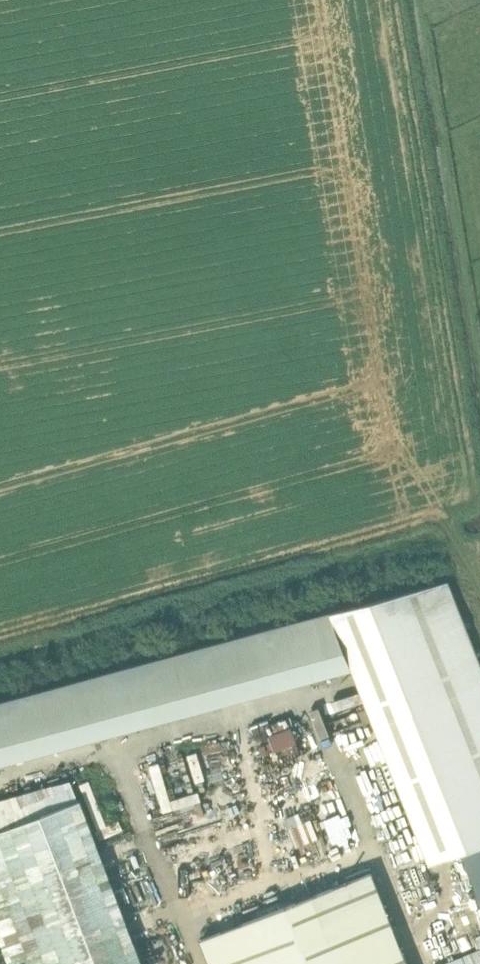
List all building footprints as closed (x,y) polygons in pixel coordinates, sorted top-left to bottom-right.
[(331,612),(353,668),(430,862),(479,845),(479,661),(449,581),(331,612)] [(275,748),(298,739),(292,724),(269,733),(275,748)] [(11,963),(146,963),(84,801),(0,832),(0,936),(11,963)] [(213,963),(408,963),(373,873),(203,940),(213,963)]
